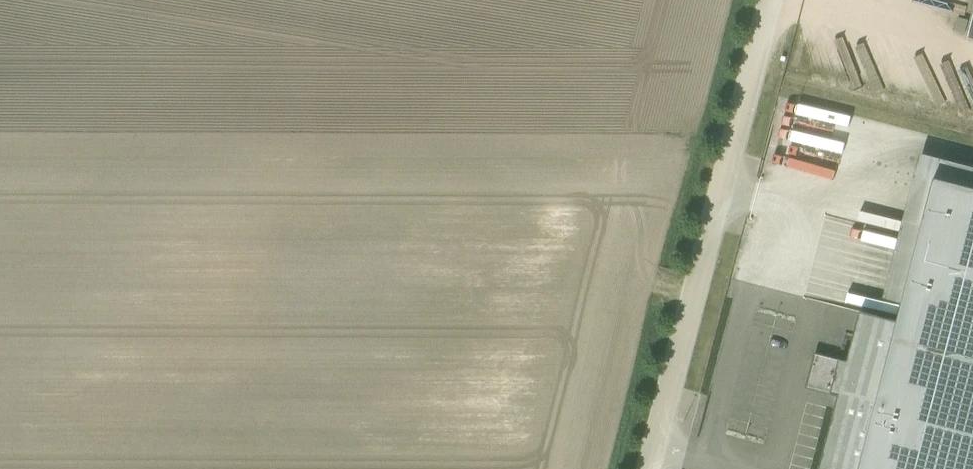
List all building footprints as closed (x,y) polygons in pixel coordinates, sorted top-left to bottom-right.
[(820,468),(972,468),(972,169),(920,156),(883,298),(903,304),(897,322),(859,313),(847,362),(814,354),(806,388),(839,396),(820,468)]
